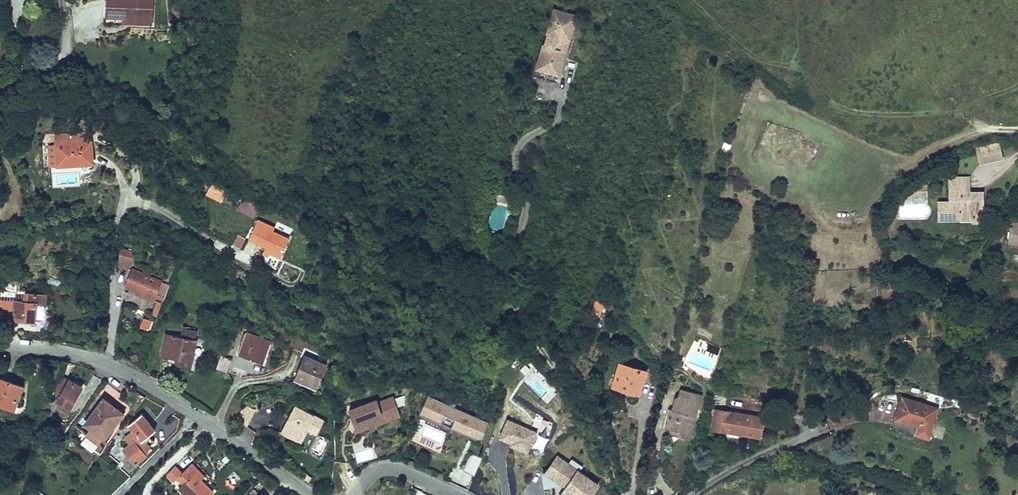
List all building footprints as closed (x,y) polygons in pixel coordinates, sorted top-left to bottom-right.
[(148,0),(107,0),(107,16),(123,17),(147,18),(148,0)] [(152,0),(148,0),(147,18),(123,17),(123,22),(146,23),(151,23),(152,19),(152,0)] [(557,83),(566,52),(566,51),(561,50),(565,38),(570,40),(574,27),(577,16),(554,8),(550,20),(546,32),(547,33),(544,45),(543,44),(533,75),(557,83)] [(561,50),(566,51),(570,40),(565,38),(561,50)] [(56,145),(91,142),(90,133),(55,136),(56,145)] [(93,164),(91,142),(56,145),(57,166),(93,164)] [(999,142),(976,146),(980,162),(1002,158),(999,142)] [(51,167),(57,166),(56,145),(49,146),(51,167)] [(949,178),(949,202),(938,202),(938,217),(959,217),(959,219),(973,219),(973,213),(983,213),(983,192),(969,192),(964,192),(964,178),(949,178)] [(221,202),(226,192),(211,185),(207,194),(221,202)] [(927,194),(927,185),(919,185),(919,187),(919,194),(927,194)] [(513,204),(515,198),(496,192),(494,199),(499,200),(513,204)] [(243,199),(238,210),(253,217),(258,206),(243,199)] [(983,213),(973,213),(973,219),(973,222),(983,222),(983,213)] [(281,257),(289,239),(273,231),(275,228),(257,220),(249,239),(266,246),(264,250),(269,252),(281,257)] [(1009,243),(1017,244),(1017,242),(1017,234),(1011,233),(1009,243)] [(236,235),(232,244),(241,248),(245,239),(236,235)] [(121,249),(119,266),(127,270),(134,253),(121,249)] [(132,270),(126,287),(136,291),(154,299),(155,297),(162,300),(168,285),(161,282),(132,270)] [(6,273),(7,280),(16,278),(15,271),(6,273)] [(153,301),(154,299),(136,291),(135,294),(153,301)] [(25,302),(26,293),(7,292),(7,294),(7,301),(25,302)] [(23,319),(35,319),(36,304),(41,304),(41,294),(26,293),(25,302),(7,301),(7,294),(1,294),(0,301),(0,315),(14,316),(14,319),(23,320),(23,319)] [(140,326),(148,330),(152,321),(143,318),(140,326)] [(183,328),(181,338),(166,335),(162,355),(177,358),(181,359),(181,362),(191,364),(198,331),(187,329),(183,328)] [(245,333),(238,354),(264,364),(271,343),(245,333)] [(620,339),(617,344),(623,348),(626,343),(620,339)] [(284,348),(280,358),(286,361),(291,350),(284,348)] [(709,358),(719,360),(721,353),(711,351),(709,358)] [(317,386),(326,363),(303,355),(295,377),(317,386)] [(620,363),(613,385),(639,393),(646,372),(620,363)] [(75,394),(78,396),(82,387),(62,376),(47,404),(43,412),(50,416),(58,402),(68,407),(72,401),(75,394)] [(14,410),(22,386),(0,378),(0,405),(14,410)] [(681,389),(679,397),(675,399),(672,410),(671,416),(668,417),(665,428),(671,429),(677,431),(681,437),(689,439),(701,395),(681,389)] [(928,437),(937,408),(902,397),(893,426),(928,437)] [(358,432),(400,417),(394,398),(379,403),(378,400),(350,410),(351,413),(358,432)] [(104,399),(85,425),(90,429),(85,435),(98,445),(99,444),(103,447),(106,443),(102,440),(103,438),(104,439),(123,413),(104,399)] [(493,425),(432,399),(423,419),(484,445),(493,425)] [(244,405),(236,421),(247,426),(255,410),(244,405)] [(295,440),(301,427),(317,435),(324,420),(296,405),(281,433),(295,440)] [(759,437),(763,417),(715,409),(712,429),(728,432),(738,433),(759,437)] [(148,436),(155,431),(141,414),(129,425),(133,431),(125,438),(130,444),(123,450),(129,458),(123,465),(133,473),(139,467),(136,464),(146,455),(144,453),(150,447),(147,444),(152,440),(148,436)] [(527,455),(537,434),(510,422),(500,442),(527,455)] [(322,456),(329,440),(320,436),(312,452),(322,456)] [(92,451),(97,445),(86,437),(81,443),(92,451)] [(373,445),(354,450),(357,463),(376,458),(373,445)] [(470,454),(464,470),(474,474),(481,458),(470,454)] [(556,455),(542,473),(563,488),(558,494),(592,494),(599,486),(556,455)] [(188,468),(201,480),(205,477),(192,464),(188,468)] [(123,465),(120,468),(130,477),(133,473),(123,465)] [(179,488),(186,494),(211,494),(213,493),(204,484),(202,486),(198,483),(201,480),(188,468),(182,474),(175,467),(166,475),(173,482),(171,485),(174,487),(175,484),(176,482),(175,480),(177,478),(183,484),(179,488)] [(467,487),(473,475),(464,471),(458,482),(467,487)]
